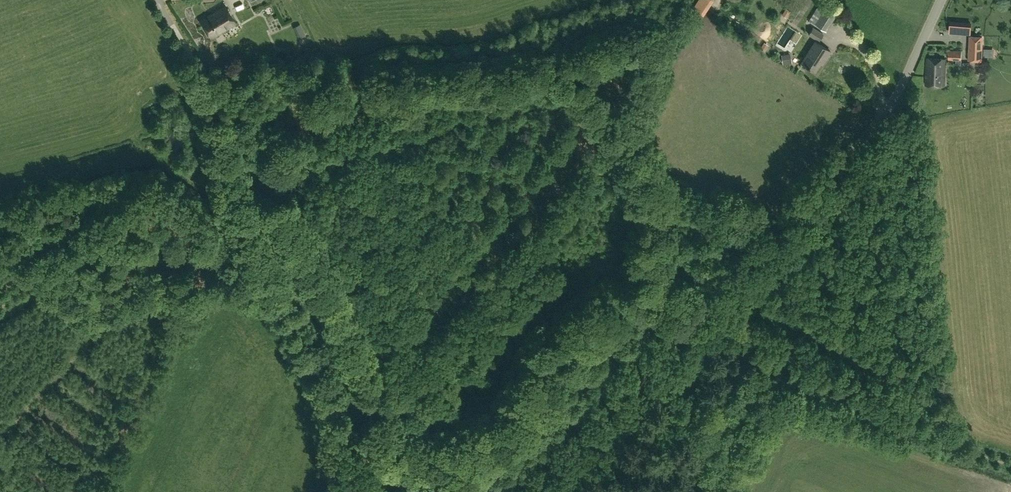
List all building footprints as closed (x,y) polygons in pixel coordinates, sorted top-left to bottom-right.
[(225,5),(201,20),(212,38),(236,24),(225,5)] [(826,32),(837,15),(825,8),(814,25),(826,32)] [(690,16),(697,21),(700,16),(692,11),(690,16)] [(300,25),(294,28),(296,33),(303,30),(300,25)] [(823,33),(812,27),(808,34),(818,41),(823,33)] [(970,35),(968,60),(982,61),(983,36),(970,35)] [(814,42),(801,63),(814,71),(822,59),(824,60),(830,52),(814,42)] [(798,50),(789,52),(792,60),(801,57),(798,50)] [(961,50),(948,50),(948,59),(956,59),(956,64),(961,64),(961,50)] [(791,62),(789,54),(781,55),(783,64),(791,62)] [(927,58),(926,85),(944,85),(945,59),(927,58)]
